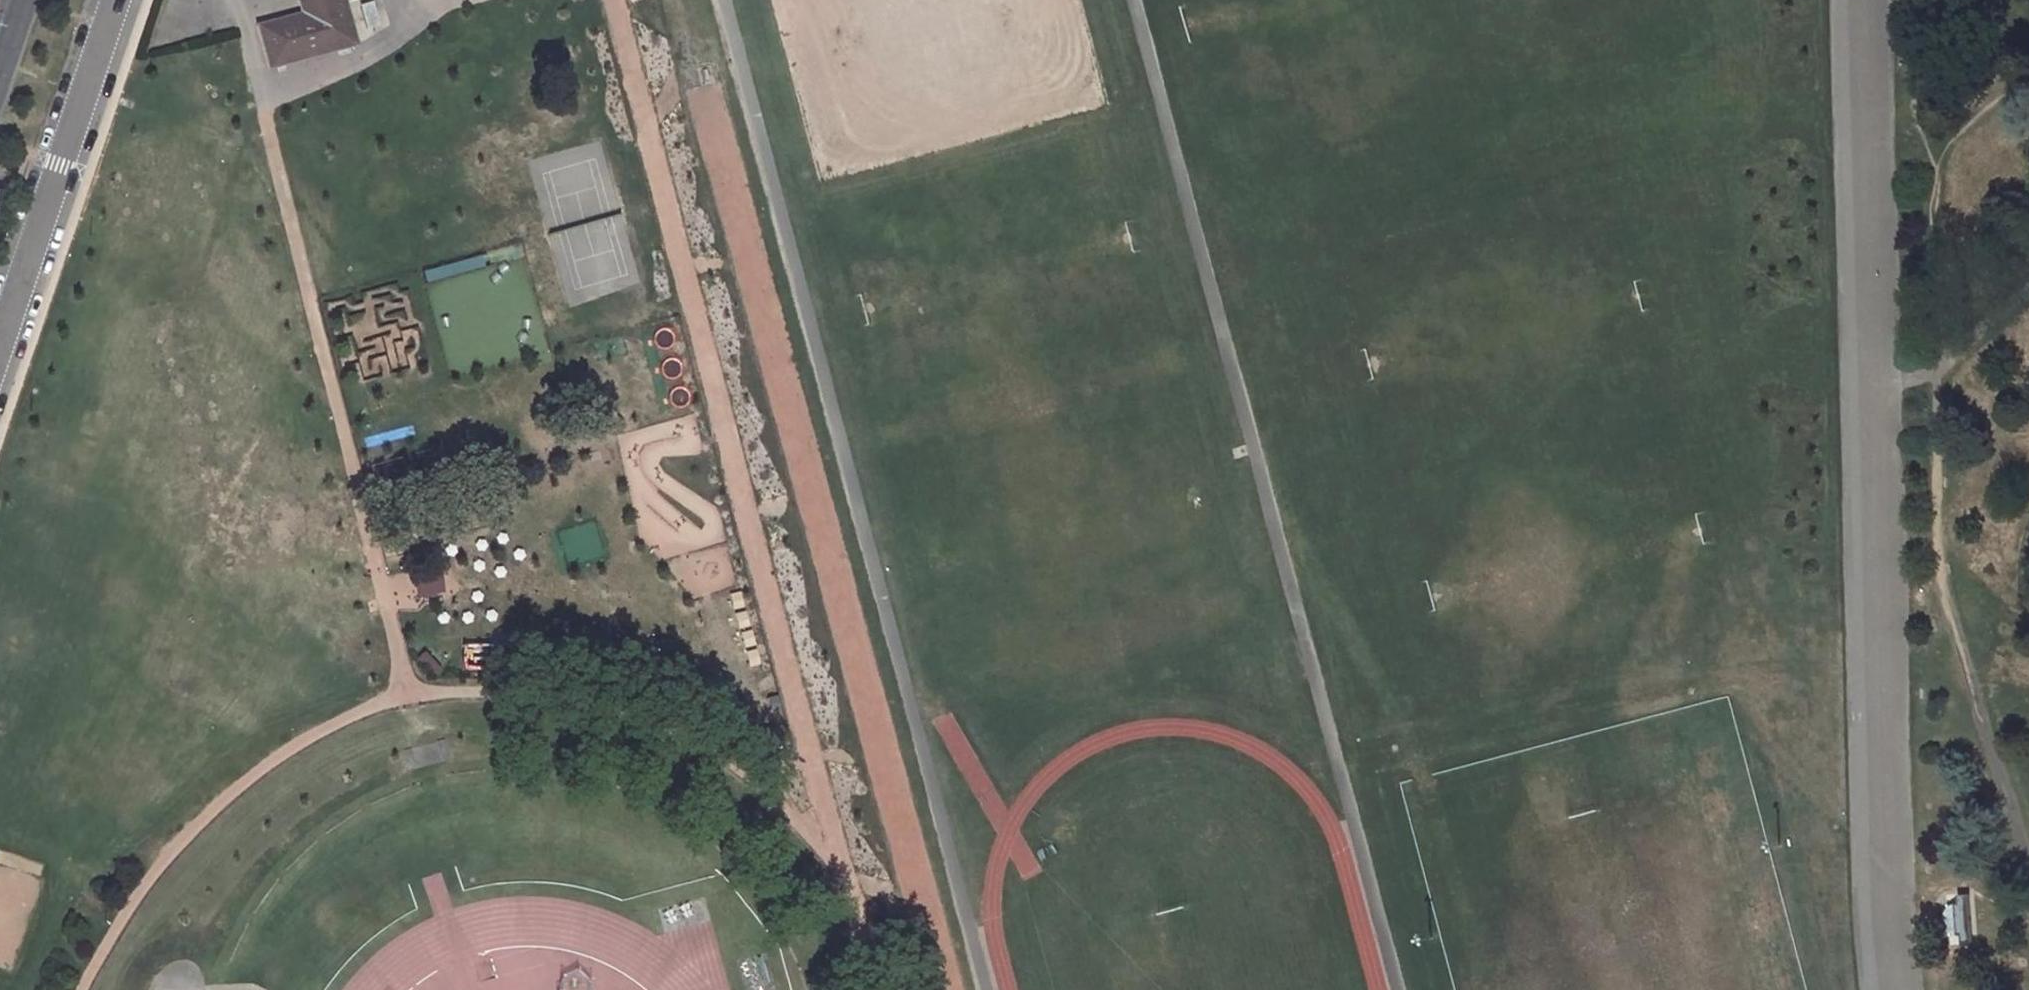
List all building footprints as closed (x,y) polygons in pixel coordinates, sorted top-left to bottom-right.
[(264,68),(356,42),(344,0),(294,0),(297,10),(251,23),(264,68)] [(374,0),(368,0),(353,4),(359,30),(381,24),(374,0)] [(440,559),(409,567),(417,597),(448,589),(440,559)] [(1970,894),(1958,895),(1959,903),(1955,904),(1947,904),(1948,908),(1946,912),(1945,915),(1944,918),(1945,922),(1946,926),(1948,930),(1950,933),(1951,935),(1957,935),(1961,934),(1962,944),(1975,943),(1970,894)]
